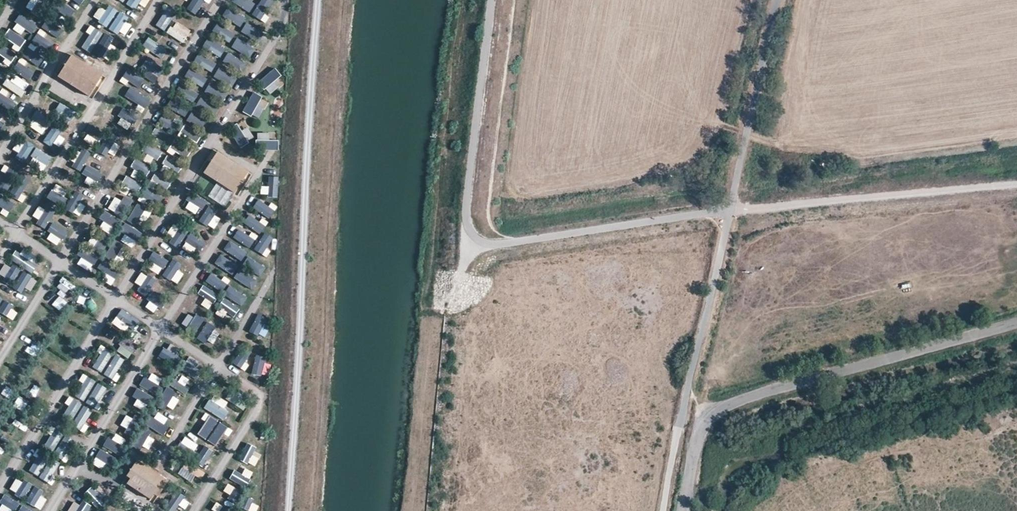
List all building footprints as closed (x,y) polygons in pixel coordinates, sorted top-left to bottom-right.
[(26,6),(37,15),(46,4),(41,0),(31,0),(26,6)] [(137,12),(146,0),(130,0),(127,4),(137,12)] [(187,9),(195,14),(205,0),(193,0),(187,9)] [(232,4),(250,13),(255,4),(246,0),(233,0),(232,4)] [(262,20),(273,0),(261,0),(253,16),(262,20)] [(110,27),(116,11),(100,4),(93,20),(110,27)] [(227,9),(223,17),(242,27),(246,19),(227,9)] [(118,12),(110,29),(125,36),(133,19),(118,12)] [(156,26),(165,31),(173,18),(164,12),(156,26)] [(22,47),(28,35),(33,37),(39,24),(20,15),(13,30),(9,29),(4,39),(22,47)] [(184,44),(192,31),(175,21),(167,33),(184,44)] [(45,22),(42,29),(59,37),(63,29),(45,22)] [(217,24),(213,32),(231,41),(235,33),(217,24)] [(246,24),(242,31),(258,39),(262,31),(246,24)] [(92,28),(82,48),(100,56),(110,36),(92,28)] [(159,62),(167,52),(149,38),(142,47),(151,53),(150,55),(159,62)] [(222,56),(226,48),(207,39),(203,48),(222,56)] [(250,56),(254,49),(237,39),(233,46),(250,56)] [(0,47),(0,55),(12,63),(17,54),(2,44),(0,47)] [(24,54),(36,67),(45,58),(33,45),(24,54)] [(199,53),(194,61),(212,72),(217,64),(199,53)] [(224,63),(244,68),(246,59),(227,54),(224,63)] [(13,72),(31,80),(35,71),(17,63),(13,72)] [(97,85),(64,65),(50,86),(84,107),(97,85)] [(203,87),(208,78),(190,68),(185,77),(203,87)] [(219,68),(215,75),(232,86),(237,79),(219,68)] [(270,95),(286,81),(274,68),(258,83),(270,95)] [(127,69),(123,81),(141,87),(145,75),(127,69)] [(23,96),(29,83),(11,74),(5,87),(23,96)] [(147,107),(151,97),(129,88),(125,98),(147,107)] [(261,119),(268,98),(251,93),(244,113),(261,119)] [(184,118),(191,109),(175,96),(167,105),(184,118)] [(213,118),(218,108),(201,98),(195,107),(213,118)] [(61,103),(54,112),(66,122),(73,113),(61,103)] [(123,110),(117,124),(125,127),(126,124),(133,126),(137,115),(123,110)] [(29,127),(44,134),(52,119),(36,111),(29,127)] [(238,146),(254,140),(248,124),(232,130),(238,146)] [(89,145),(98,135),(92,130),(83,140),(89,145)] [(45,141),(60,148),(64,137),(49,131),(45,141)] [(269,140),(269,133),(256,133),(257,150),(279,150),(279,140),(269,140)] [(20,138),(14,150),(47,166),(53,155),(20,138)] [(106,148),(116,154),(121,145),(110,140),(106,148)] [(158,161),(163,152),(147,143),(142,152),(158,161)] [(172,150),(189,157),(192,150),(175,143),(172,150)] [(80,148),(69,165),(80,172),(91,155),(80,148)] [(239,172),(208,153),(195,174),(226,193),(239,172)] [(136,194),(151,168),(137,160),(122,186),(136,194)] [(165,161),(163,166),(179,172),(181,167),(165,161)] [(98,183),(103,175),(87,165),(82,173),(98,183)] [(168,189),(173,181),(156,172),(152,179),(168,189)] [(261,183),(260,196),(278,197),(279,177),(268,176),(268,183),(261,183)] [(57,203),(71,188),(62,180),(48,195),(57,203)] [(1,181),(0,184),(0,206),(11,212),(22,192),(1,181)] [(20,190),(14,194),(21,203),(26,199),(20,190)] [(215,200),(226,206),(232,198),(221,191),(215,200)] [(193,194),(185,208),(197,215),(206,201),(193,194)] [(114,197),(109,209),(118,213),(122,201),(114,197)] [(81,216),(85,204),(70,199),(66,211),(81,216)] [(271,219),(277,209),(258,199),(253,209),(271,219)] [(137,203),(126,221),(136,227),(147,209),(137,203)] [(39,220),(45,210),(39,206),(33,216),(39,220)] [(222,217),(208,207),(199,220),(213,229),(222,217)] [(37,223),(44,228),(54,215),(46,210),(37,223)] [(106,213),(100,228),(112,233),(118,218),(106,213)] [(249,215),(243,223),(261,235),(266,226),(249,215)] [(45,238),(60,246),(67,232),(53,224),(45,238)] [(172,226),(167,234),(174,238),(178,229),(172,226)] [(238,229),(233,238),(251,247),(256,239),(238,229)] [(266,255),(274,237),(263,232),(255,250),(266,255)] [(199,255),(206,242),(190,233),(183,246),(199,255)] [(93,266),(99,257),(85,247),(78,255),(93,266)] [(19,251),(15,257),(33,269),(37,263),(19,251)] [(154,251),(149,259),(164,269),(169,260),(154,251)] [(215,265),(233,275),(238,265),(220,255),(215,265)] [(249,256),(234,277),(251,289),(266,268),(249,256)] [(82,258),(78,264),(88,271),(92,264),(82,258)] [(97,271),(116,278),(120,269),(101,262),(97,271)] [(170,264),(163,275),(177,284),(185,273),(170,264)] [(2,266),(0,276),(9,277),(11,267),(2,266)] [(16,286),(30,294),(37,279),(23,272),(16,286)] [(133,286),(147,294),(155,280),(141,272),(133,286)] [(209,275),(205,285),(203,284),(198,296),(217,303),(226,282),(209,275)] [(220,309),(237,316),(246,295),(228,288),(220,309)] [(54,291),(47,301),(58,309),(65,299),(54,291)] [(84,294),(79,301),(88,306),(93,299),(84,294)] [(151,295),(145,308),(158,313),(164,300),(151,295)] [(9,318),(14,309),(0,300),(0,312),(9,318)] [(116,319),(131,328),(136,319),(121,310),(116,319)] [(264,337),(271,319),(256,314),(249,332),(264,337)] [(209,315),(204,326),(221,334),(227,324),(209,315)] [(60,332),(73,337),(77,326),(65,321),(60,332)] [(47,339),(51,330),(40,324),(35,334),(47,339)] [(57,336),(51,345),(61,352),(67,343),(57,336)] [(31,342),(28,353),(35,355),(39,344),(31,342)] [(167,343),(161,357),(173,363),(179,348),(167,343)] [(233,364),(245,370),(254,351),(242,346),(233,364)] [(44,364),(53,368),(58,355),(49,351),(44,364)] [(101,372),(110,358),(100,352),(91,366),(101,372)] [(25,371),(33,359),(28,356),(20,368),(25,371)] [(181,366),(194,380),(203,371),(190,357),(181,366)] [(255,357),(253,374),(269,376),(271,359),(255,357)] [(104,375),(114,380),(122,363),(112,358),(104,375)] [(185,394),(192,381),(180,374),(173,387),(185,394)] [(85,401),(94,382),(84,377),(75,396),(85,401)] [(145,377),(139,385),(150,392),(155,384),(145,377)] [(32,397),(40,390),(33,381),(25,388),(32,397)] [(99,383),(87,402),(95,407),(107,388),(99,383)] [(136,398),(134,406),(143,409),(148,392),(136,388),(133,397),(136,398)] [(166,390),(159,403),(173,410),(180,397),(166,390)] [(230,391),(225,398),(244,410),(249,403),(230,391)] [(25,413),(29,401),(20,398),(16,409),(25,413)] [(72,399),(62,418),(72,423),(82,404),(72,399)] [(223,421),(229,412),(210,399),(204,408),(223,421)] [(82,429),(92,411),(83,406),(73,424),(82,429)] [(14,424),(19,415),(12,411),(7,421),(14,424)] [(158,411),(149,425),(175,440),(184,426),(158,411)] [(216,433),(222,425),(204,412),(198,421),(216,433)] [(101,415),(97,424),(105,427),(108,418),(101,415)] [(127,428),(133,418),(126,415),(121,425),(127,428)] [(54,451),(64,434),(55,429),(45,446),(54,451)] [(69,451),(73,439),(64,436),(60,449),(69,451)] [(150,450),(155,439),(148,436),(143,447),(150,450)] [(184,437),(181,444),(195,452),(198,445),(184,437)] [(108,438),(103,446),(115,453),(120,445),(108,438)] [(207,439),(201,453),(218,460),(224,445),(207,439)] [(96,460),(113,467),(117,457),(99,450),(96,460)] [(6,460),(9,454),(0,451),(0,458),(6,460)] [(35,456),(30,475),(50,479),(54,460),(35,456)] [(153,495),(158,498),(169,481),(138,461),(127,477),(130,479),(127,484),(150,500),(153,495)] [(192,482),(197,475),(184,466),(178,474),(192,482)] [(250,474),(234,469),(230,481),(245,487),(250,474)] [(9,490),(24,498),(31,486),(17,477),(9,490)] [(96,484),(88,492),(101,504),(108,496),(96,484)] [(22,504),(6,494),(0,504),(0,510),(2,510),(17,510),(22,504)] [(34,494),(30,506),(43,510),(46,498),(34,494)] [(92,506),(81,499),(74,510),(89,510),(92,506)] [(249,510),(257,510),(260,505),(249,500),(245,509),(249,510)] [(223,505),(216,502),(212,510),(214,510),(220,510),(223,505)] [(185,509),(175,503),(170,510),(184,510),(185,509)]
